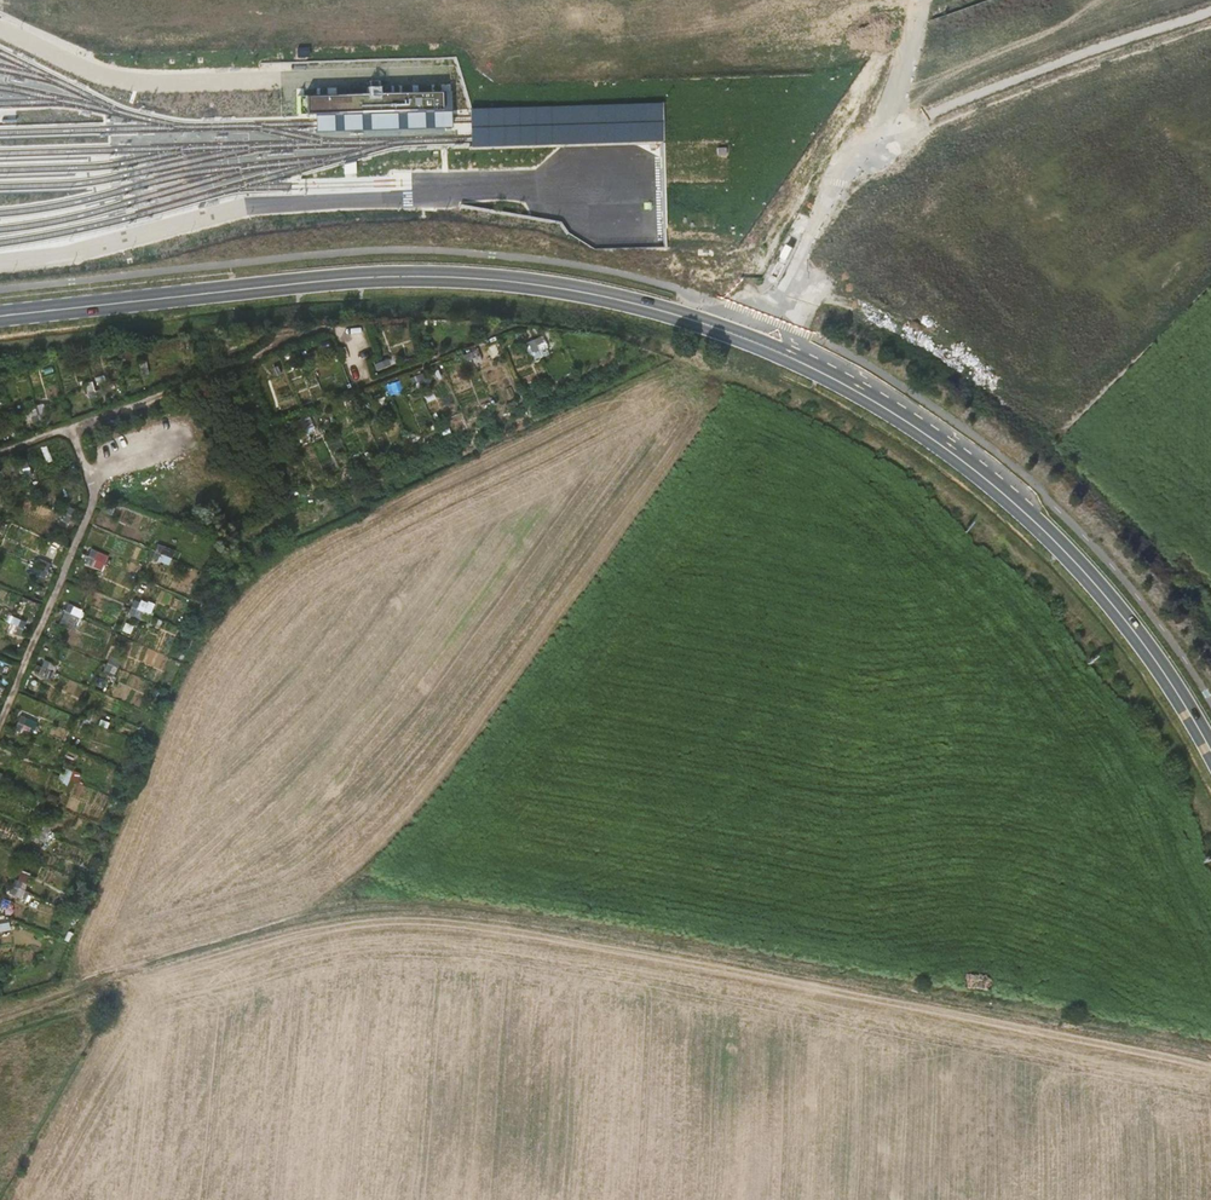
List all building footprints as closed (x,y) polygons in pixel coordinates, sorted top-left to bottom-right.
[(445,92),(302,96),(303,113),(319,112),(446,108),(445,92)] [(455,119),(455,108),(446,108),(319,112),(320,123),(320,131),(456,127),(455,119)] [(527,341),(533,354),(551,347),(545,334),(527,341)] [(451,356),(445,359),(444,364),(457,391),(456,401),(440,399),(453,393),(440,392),(439,400),(444,412),(460,404),(463,411),(490,399),(482,383),(468,381),(463,372),(466,370),(474,371),(475,362),(481,359),(479,353),(464,351),(464,358),(451,356)] [(137,539),(148,544),(159,523),(147,517),(137,539)] [(177,563),(180,550),(157,545),(154,559),(177,563)] [(85,564),(102,571),(109,554),(92,547),(85,564)] [(130,613),(151,617),(153,604),(132,601),(130,613)] [(63,622),(83,623),(83,606),(63,605),(63,622)] [(8,632),(22,635),(25,620),(11,617),(8,632)] [(127,655),(161,670),(175,637),(151,626),(142,645),(133,641),(127,655)] [(153,677),(153,669),(140,669),(140,677),(153,677)] [(13,900),(3,897),(0,907),(0,911),(8,914),(13,900)]
